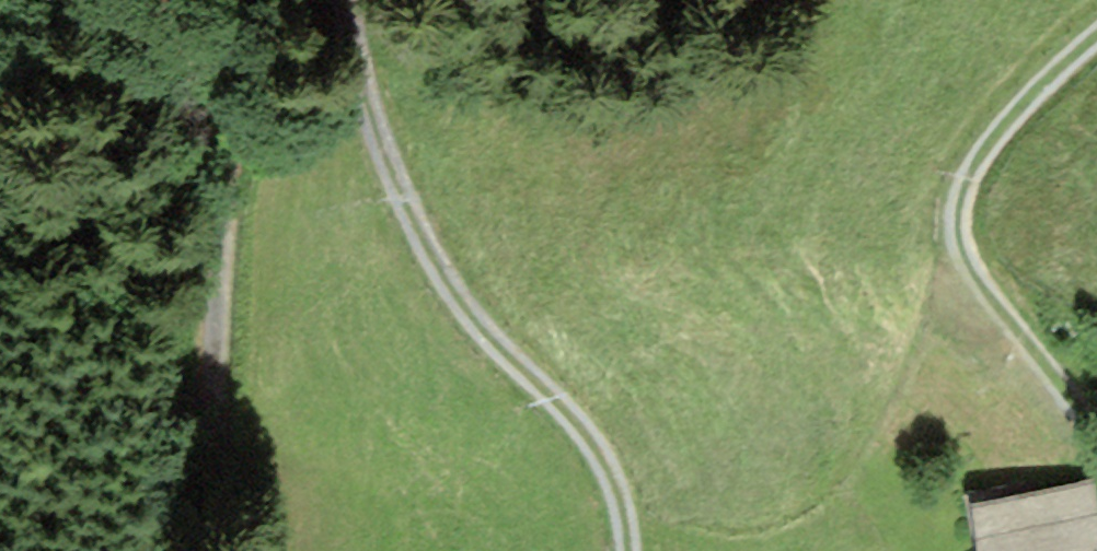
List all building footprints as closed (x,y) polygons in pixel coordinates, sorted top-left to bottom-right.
[(1080,483),(966,504),(974,550),(1092,550),(1080,483)]
